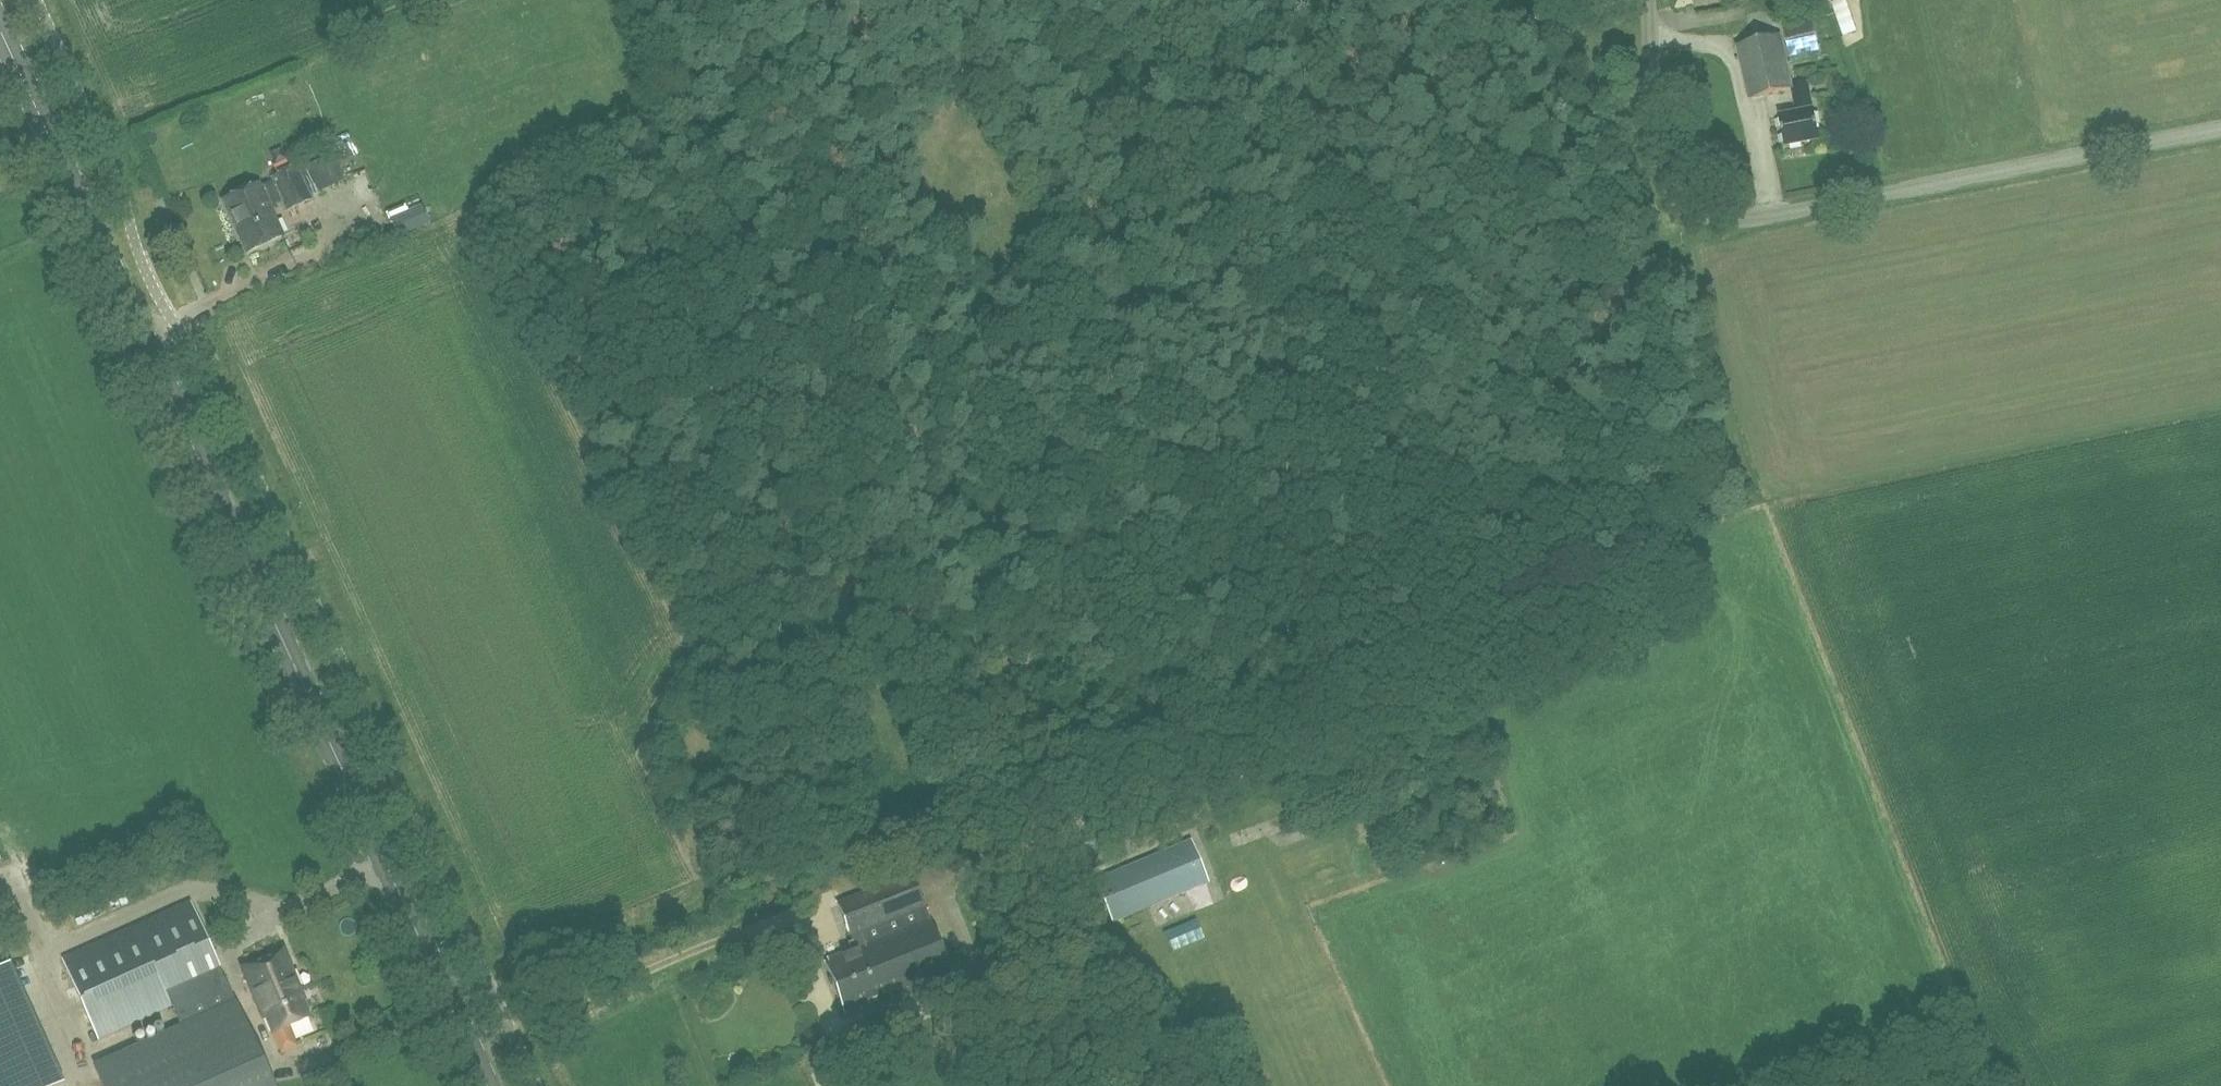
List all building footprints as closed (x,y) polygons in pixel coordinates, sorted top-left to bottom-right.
[(1791,85),(1779,35),(1736,45),(1749,100),(1791,90),(1796,113),(1778,117),(1784,146),(1819,140),(1813,110),(1807,82),(1791,85)] [(260,183),(223,201),(247,252),(282,236),(273,216),(276,215),(272,207),(282,202),(286,210),(310,199),(309,196),(344,179),(333,154),(320,160),(319,158),(296,169),(296,167),(271,178),(273,181),(262,186),(260,183)] [(1115,922),(1207,883),(1189,841),(1097,880),(1115,922)] [(852,973),(937,939),(911,873),(837,903),(852,941),(847,943),(851,953),(840,958),(839,955),(828,960),(829,962),(825,963),(838,995),(857,988),(852,973)] [(225,982),(190,902),(62,959),(98,1039),(184,1000),(194,1024),(103,1065),(94,1069),(102,1085),(273,1085),(263,1066),(225,982)] [(857,988),(838,995),(845,1013),(900,990),(901,993),(951,974),(937,939),(852,973),(857,988)] [(297,990),(300,989),(282,948),(242,965),(260,1006),(297,990)] [(260,1006),(265,1018),(268,1017),(274,1031),(308,1016),(297,990),(260,1006)] [(299,1027),(285,1031),(290,1053),(305,1049),(299,1027)]
